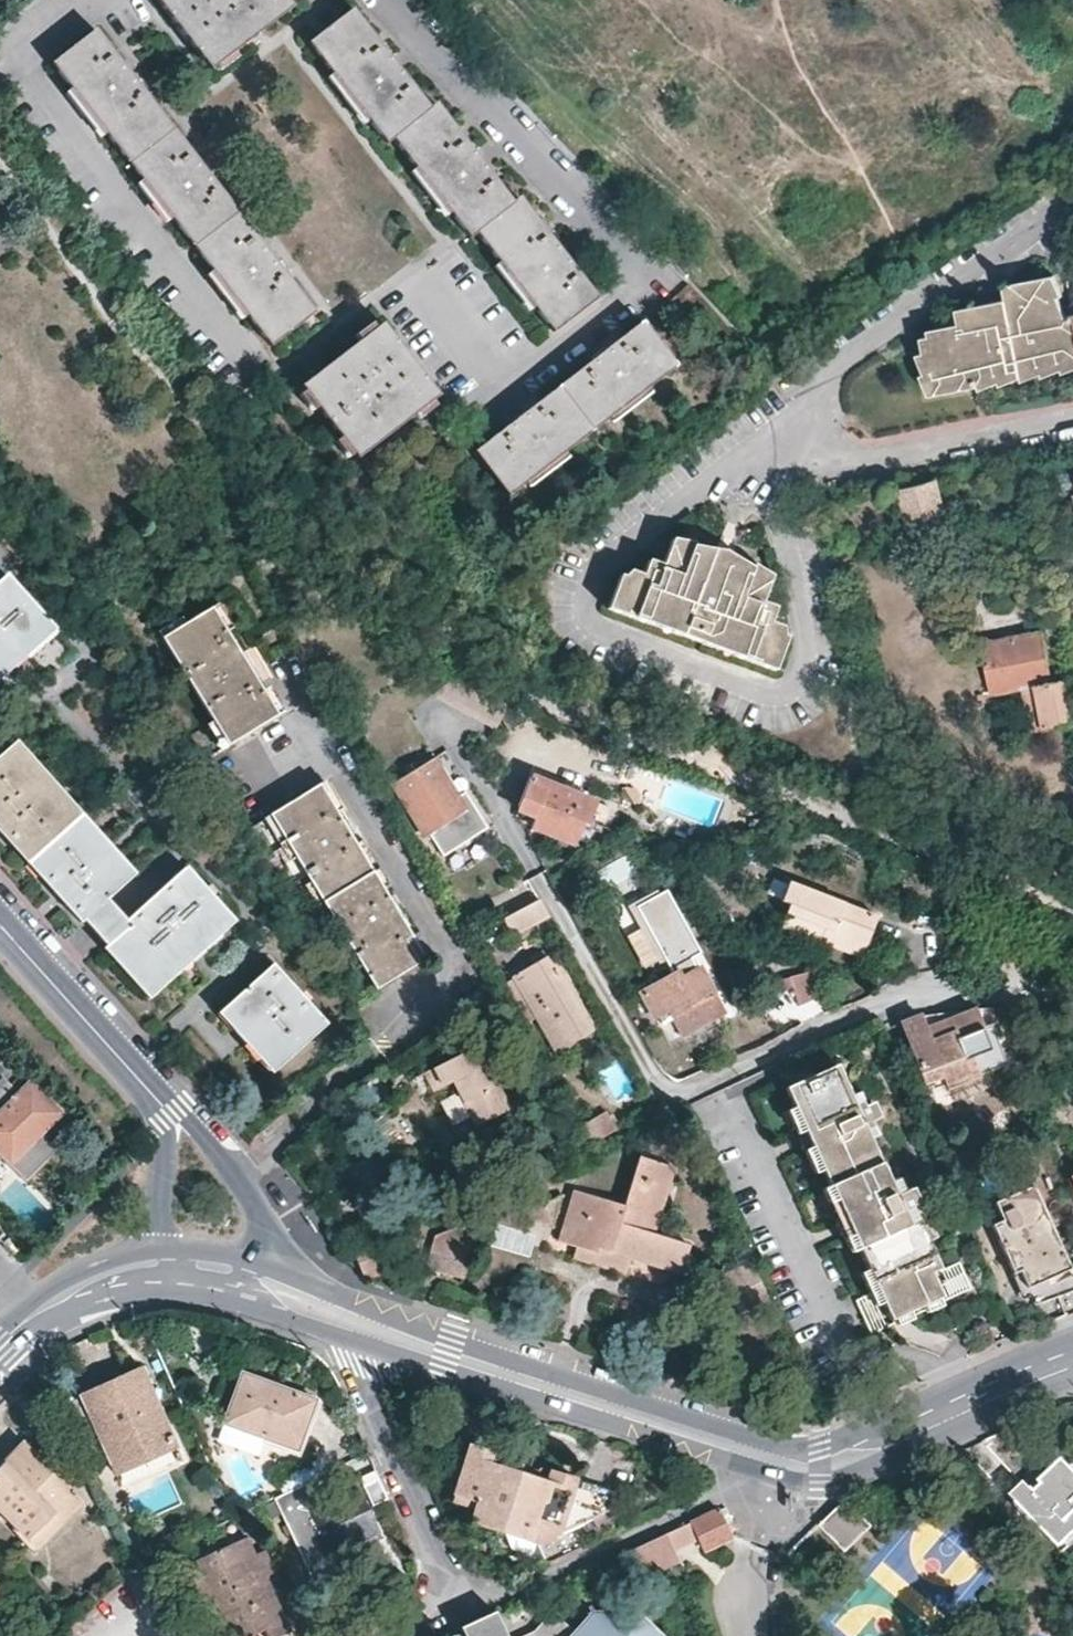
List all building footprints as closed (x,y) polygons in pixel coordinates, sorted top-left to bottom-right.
[(291,7),(285,0),(154,0),(210,70),(251,38),(291,7)] [(511,201),(435,102),(427,106),(351,9),(307,43),(378,135),(384,144),(391,139),(410,163),(468,237),(474,232),(549,332),(594,299),(519,196),(511,201)] [(304,301),(264,251),(246,227),(208,178),(171,129),(94,30),(51,64),(103,132),(143,184),(268,346),(312,313),(304,301)] [(1072,318),(1067,314),(1058,286),(1053,275),(1007,285),(1004,286),(1005,287),(1006,298),(1005,300),(985,304),(958,309),(960,325),(931,331),(934,351),(929,353),(931,362),(923,364),(925,373),(932,372),(934,381),(927,384),(930,395),(979,385),(979,376),(988,374),(991,385),(1001,381),(1000,372),(1008,371),(1011,381),(1018,378),(1028,375),(1032,377),(1050,370),(1053,373),(1070,366),(1072,368),(1072,367),(1072,324),(1072,318)] [(1006,298),(1005,287),(987,291),(985,304),(1005,300),(1006,298)] [(505,496),(673,367),(641,323),(560,384),(517,419),(473,451),(505,496)] [(436,396),(396,345),(380,324),(300,385),(356,457),(436,396)] [(1034,459),(1023,461),(1024,470),(1036,468),(1034,459)] [(900,487),(912,534),(933,530),(948,527),(936,479),(900,487)] [(764,604),(772,578),(762,571),(758,580),(750,577),(753,571),(743,564),(738,572),(730,570),(732,564),(722,560),(720,559),(713,557),(710,563),(701,559),(704,550),(692,550),(690,556),(682,553),(684,543),(672,543),(662,568),(648,563),(639,584),(620,578),(609,611),(775,671),(788,637),(769,631),(776,609),(764,604)] [(22,656),(55,625),(7,572),(0,577),(0,676),(22,656)] [(453,610),(439,601),(431,613),(446,622),(453,610)] [(225,747),(273,717),(207,608),(158,639),(217,735),(225,747)] [(1072,722),(1072,720),(1065,681),(1051,683),(1042,629),(980,640),(992,695),(1023,689),(1036,687),(1044,728),(1072,722)] [(504,691),(487,680),(477,694),(478,695),(478,696),(486,702),(498,719),(525,704),(504,691)] [(1023,689),(1031,731),(1044,728),(1036,687),(1023,689)] [(523,723),(516,711),(500,719),(509,732),(523,723)] [(187,864),(127,918),(109,896),(135,873),(17,740),(0,755),(0,834),(79,923),(83,920),(107,946),(103,950),(146,998),(235,918),(187,864)] [(409,810),(420,828),(426,836),(464,812),(432,759),(393,783),(409,810)] [(533,816),(532,826),(576,844),(588,816),(591,817),(595,809),(600,811),(595,823),(600,826),(608,808),(530,777),(519,803),(521,804),(520,810),(533,816)] [(426,959),(333,804),(321,784),(294,801),(272,814),(378,988),(426,959)] [(413,833),(426,852),(472,824),(464,812),(426,836),(420,828),(413,833)] [(762,819),(749,821),(751,830),(763,829),(762,819)] [(827,926),(867,942),(878,915),(864,910),(863,909),(792,883),(784,901),(792,904),(784,924),(820,938),(821,939),(827,926)] [(636,906),(658,894),(655,889),(626,905),(665,977),(672,973),(636,906)] [(658,894),(636,906),(672,973),(676,972),(679,978),(695,969),(689,958),(699,952),(665,890),(658,894)] [(539,898),(502,918),(513,935),(548,914),(539,898)] [(863,955),(867,942),(827,926),(821,939),(863,955)] [(595,1028),(549,952),(530,962),(510,974),(556,1051),(595,1028)] [(324,1023),(271,964),(216,1013),(269,1072),(324,1023)] [(682,1035),(723,1012),(698,967),(695,969),(679,978),(676,972),(672,973),(665,977),(639,992),(653,1016),(667,1008),(682,1035)] [(789,978),(795,993),(799,1005),(815,999),(805,972),(789,978)] [(780,999),(795,993),(789,978),(774,983),(780,999)] [(922,1016),(904,1022),(927,1089),(1001,1065),(981,1003),(924,1022),(922,1016)] [(482,1068),(490,1063),(480,1046),(471,1050),(482,1068)] [(437,1069),(446,1089),(454,1085),(478,1129),(513,1111),(500,1087),(504,1084),(492,1062),(490,1063),(482,1068),(471,1050),(437,1069)] [(859,1122),(868,1118),(876,1114),(870,1100),(861,1103),(853,1107),(846,1093),(833,1064),(810,1073),(807,1068),(781,1079),(793,1106),(803,1129),(812,1149),(821,1169),(828,1185),(835,1201),(841,1215),(850,1234),(857,1249),(866,1270),(876,1292),(889,1319),(890,1319),(907,1312),(923,1306),(939,1300),(941,1299),(931,1276),(924,1259),(932,1256),(927,1244),(919,1226),(912,1208),(917,1206),(911,1190),(900,1193),(892,1196),(886,1183),(879,1165),(868,1141),(859,1122)] [(381,1075),(382,1074),(378,1067),(353,1088),(357,1094),(369,1112),(392,1095),(381,1075)] [(445,1090),(446,1089),(437,1069),(426,1075),(437,1095),(445,1090)] [(60,1113),(29,1083),(26,1086),(17,1078),(8,1087),(0,1080),(0,1155),(9,1164),(60,1113)] [(853,1107),(861,1103),(855,1089),(846,1093),(853,1107)] [(794,1133),(803,1129),(793,1106),(785,1110),(794,1133)] [(585,1142),(614,1127),(605,1111),(589,1119),(576,1126),(585,1142)] [(876,1138),(868,1118),(859,1122),(868,1141),(876,1138)] [(794,1133),(803,1153),(812,1149),(803,1129),(794,1133)] [(560,1150),(568,1145),(562,1136),(554,1141),(560,1150)] [(812,1173),(821,1169),(812,1149),(803,1153),(812,1173)] [(596,1247),(630,1258),(680,1273),(689,1243),(653,1232),(672,1168),(637,1155),(621,1205),(574,1192),(559,1241),(567,1244),(576,1247),(595,1253),(596,1247)] [(895,1180),(886,1183),(892,1196),(900,1193),(895,1180)] [(827,1205),(835,1201),(828,1185),(819,1189),(827,1205)] [(1030,1187),(1016,1195),(993,1204),(1001,1222),(989,1228),(1012,1276),(1018,1273),(1034,1309),(1072,1292),(1072,1269),(1068,1272),(1030,1187)] [(834,1219),(841,1237),(850,1234),(841,1215),(834,1219)] [(477,1228),(462,1223),(435,1233),(430,1250),(424,1267),(462,1280),(467,1262),(473,1241),(477,1228)] [(927,1223),(919,1226),(927,1244),(933,1240),(927,1223)] [(491,1246),(531,1256),(536,1234),(496,1225),(491,1246)] [(364,1278),(397,1265),(384,1233),(350,1247),(364,1278)] [(848,1253),(857,1249),(850,1234),(841,1237),(848,1253)] [(624,1275),(630,1258),(596,1247),(595,1253),(576,1247),(572,1260),(624,1275)] [(938,1273),(932,1256),(924,1259),(931,1276),(938,1273)] [(938,1273),(931,1276),(941,1299),(939,1300),(941,1303),(969,1291),(958,1265),(938,1273)] [(867,1295),(876,1292),(866,1270),(858,1274),(867,1295)] [(893,1324),(890,1319),(889,1319),(876,1292),(867,1295),(855,1300),(870,1333),(893,1324)] [(941,1303),(939,1300),(923,1306),(926,1315),(941,1308),(939,1304),(941,1303)] [(909,1321),(907,1312),(890,1319),(893,1324),(895,1327),(909,1321)] [(149,1458),(177,1445),(142,1365),(82,1392),(117,1472),(149,1458)] [(299,1445),(308,1419),(303,1416),(311,1396),(243,1371),(226,1422),(267,1436),(269,1434),(299,1445)] [(48,1521),(52,1524),(79,1496),(23,1441),(0,1465),(0,1510),(30,1540),(48,1521)] [(502,1529),(519,1471),(492,1462),(494,1451),(470,1442),(454,1491),(467,1496),(465,1500),(476,1504),(472,1520),(502,1529)] [(1011,1499),(1054,1544),(1072,1525),(1072,1473),(1057,1456),(1011,1499)] [(548,1480),(519,1471),(502,1529),(531,1539),(536,1523),(546,1527),(548,1522),(561,1525),(564,1517),(584,1523),(608,1512),(615,1489),(551,1469),(548,1480)] [(320,1496),(314,1492),(306,1485),(301,1487),(311,1509),(325,1503),(320,1496)] [(358,1487),(325,1503),(311,1509),(301,1487),(274,1499),(312,1578),(319,1578),(328,1576),(343,1569),(349,1565),(358,1555),(351,1542),(377,1530),(358,1487)] [(870,1524),(845,1497),(817,1523),(844,1549),(870,1524)] [(719,1505),(667,1530),(628,1548),(641,1576),(680,1558),(675,1547),(698,1537),(704,1547),(733,1534),(719,1505)] [(542,1543),(584,1523),(564,1517),(561,1525),(548,1522),(546,1527),(536,1523),(531,1539),(542,1543)] [(231,1635),(249,1635),(263,1629),(267,1635),(276,1635),(291,1630),(265,1575),(255,1553),(246,1536),(195,1559),(219,1612),(231,1635)] [(255,1553),(265,1575),(274,1570),(264,1549),(255,1553)] [(219,1612),(195,1559),(185,1564),(218,1635),(231,1635),(219,1612)] [(667,1631),(633,1606),(596,1606),(591,1607),(572,1630),(560,1620),(550,1632),(548,1635),(669,1635),(667,1631)] [(496,1609),(461,1626),(465,1635),(508,1635),(496,1609)] [(560,1620),(553,1612),(535,1630),(521,1635),(548,1635),(550,1632),(560,1620)]
